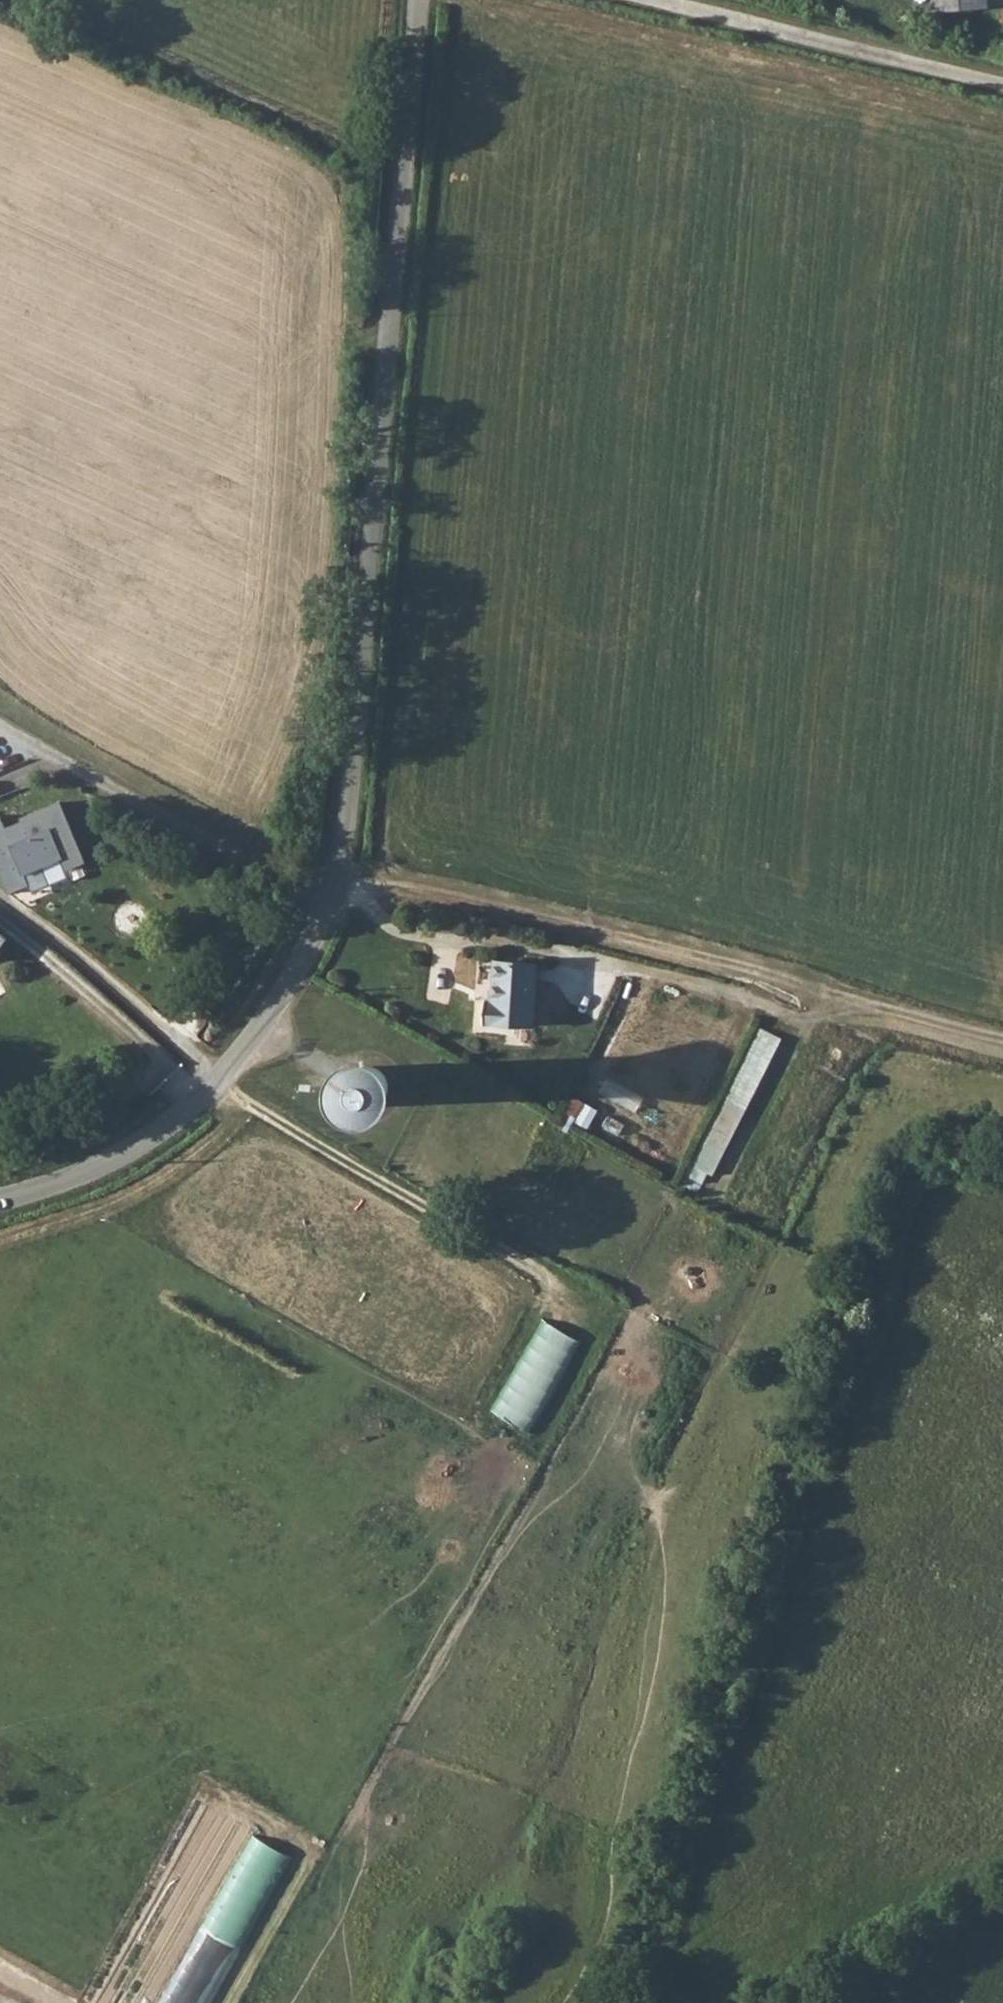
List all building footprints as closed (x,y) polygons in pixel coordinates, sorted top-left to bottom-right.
[(939,13),(1002,8),(1002,0),(939,0),(939,13)] [(0,812),(0,900),(0,901),(87,865),(62,805),(8,827),(1,812),(0,812)] [(486,1009),(477,1009),(477,1029),(530,1030),(530,969),(487,968),(486,1009)] [(762,1026),(689,1174),(712,1185),(785,1037),(762,1026)] [(338,1101),(337,1115),(346,1129),(361,1134),(374,1131),(384,1120),(385,1104),(374,1088),(359,1085),(345,1090),(338,1101)] [(536,1432),(586,1341),(549,1321),(499,1412),(536,1432)] [(294,1855),(254,1834),(165,2002),(216,2002),(294,1855)]
